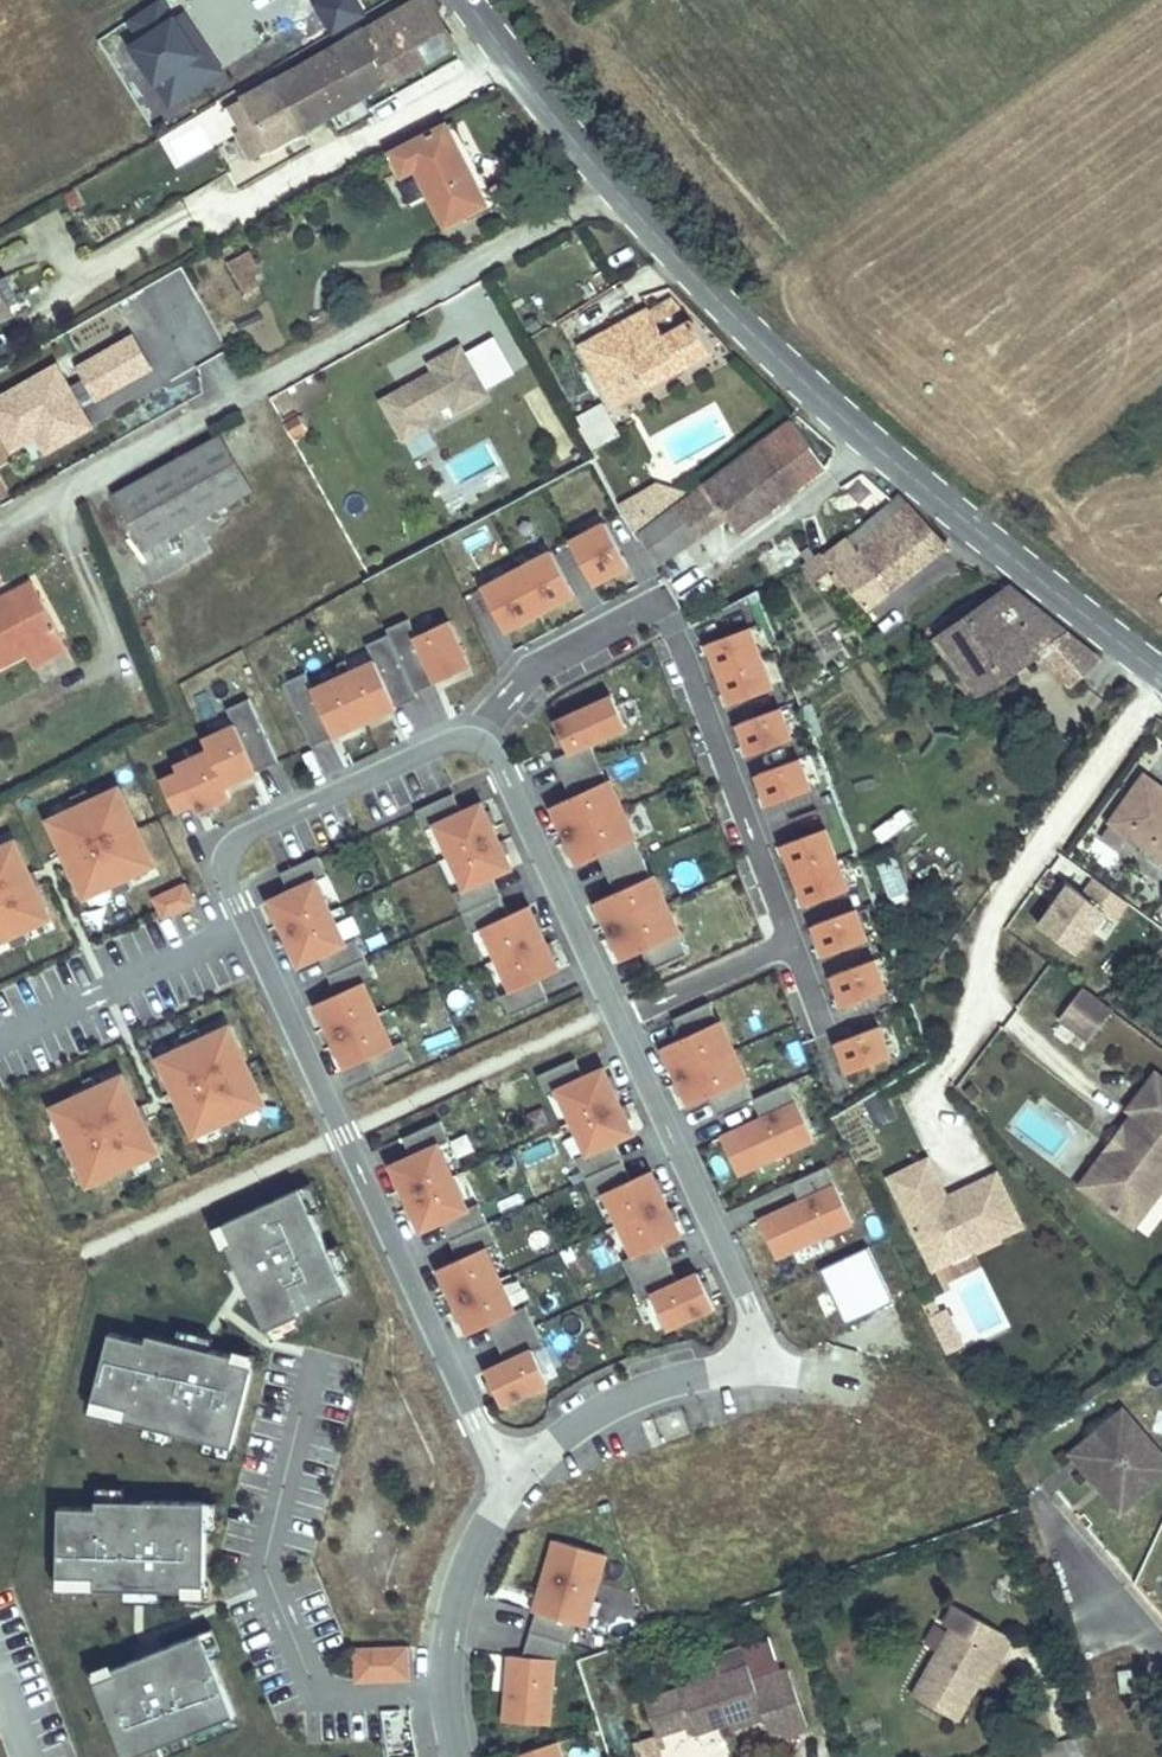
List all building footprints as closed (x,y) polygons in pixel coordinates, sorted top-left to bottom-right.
[(209,47),(200,53),(176,17),(164,0),(158,0),(130,19),(144,39),(133,46),(173,105),(224,70),(209,47)] [(457,44),(437,12),(442,9),(436,0),(419,0),(244,98),(258,123),(238,134),(252,160),(457,44)] [(209,47),(184,11),(176,17),(200,53),(209,47)] [(258,123),(244,98),(230,106),(243,131),(258,123)] [(451,121),(445,125),(486,205),(465,216),(467,221),(495,206),(451,121)] [(486,205),(445,125),(392,152),(403,173),(415,167),(446,226),(465,216),(486,205)] [(20,301),(7,277),(0,280),(0,317),(11,311),(9,307),(20,301)] [(672,298),(649,310),(656,323),(682,308),(672,298)] [(582,347),(588,358),(656,323),(649,310),(582,347)] [(656,323),(588,358),(614,405),(710,352),(693,322),(665,338),(656,323)] [(77,367),(83,380),(70,387),(57,365),(0,397),(0,431),(2,435),(29,421),(46,453),(93,428),(77,400),(89,393),(94,401),(152,369),(133,336),(77,367)] [(488,395),(461,346),(427,364),(432,372),(381,399),(404,441),(429,429),(424,420),(451,405),(455,413),(488,395)] [(593,452),(620,436),(608,413),(580,428),(593,452)] [(307,430),(300,417),(290,422),(297,435),(307,430)] [(792,422),(643,533),(661,558),(724,513),(738,532),(827,469),(792,422)] [(251,491),(222,437),(116,495),(146,549),(251,491)] [(657,483),(633,497),(647,523),(685,494),(657,483)] [(899,494),(893,500),(816,557),(809,563),(803,567),(815,582),(833,568),(865,609),(947,545),(899,494)] [(633,497),(621,507),(635,532),(647,523),(633,497)] [(629,567),(606,524),(570,542),(593,586),(629,567)] [(809,563),(816,557),(810,550),(803,555),(809,563)] [(575,595),(552,552),(517,571),(540,614),(575,595)] [(540,614),(517,571),(482,589),(505,633),(540,614)] [(62,638),(33,583),(14,593),(17,598),(0,608),(0,671),(27,656),(62,638)] [(1008,620),(1036,652),(1068,687),(1099,659),(1008,586),(938,635),(976,693),(1018,664),(991,633),(1008,620)] [(415,693),(455,675),(452,669),(467,662),(449,621),(418,635),(410,619),(388,629),(390,634),(367,645),(375,661),(351,672),(346,660),(338,664),(343,676),(313,690),(306,673),(283,684),(312,747),(351,729),(348,723),(376,710),(379,716),(418,698),(415,693)] [(991,633),(1018,664),(1036,652),(1008,620),(991,633)] [(761,658),(750,628),(707,644),(719,674),(761,658)] [(976,693),(938,635),(932,640),(968,698),(976,693)] [(62,638),(27,656),(34,671),(69,652),(62,638)] [(773,689),(761,658),(719,674),(730,705),(773,689)] [(455,675),(470,668),(467,662),(452,669),(455,675)] [(627,726),(613,696),(602,702),(616,731),(627,726)] [(179,774),(162,781),(176,812),(193,804),(197,813),(231,797),(227,786),(224,780),(237,774),(240,780),(279,762),(250,699),(227,710),(235,726),(204,741),(209,751),(175,767),(179,774)] [(589,744),(616,731),(602,702),(555,723),(569,753),(554,760),(563,778),(598,762),(589,744)] [(792,739),(780,708),(738,724),(749,755),(792,739)] [(351,729),(379,716),(376,710),(348,723),(351,729)] [(640,775),(634,756),(623,760),(629,779),(640,775)] [(811,790),(799,759),(757,775),(768,806),(811,790)] [(612,814),(598,785),(606,781),(598,762),(563,778),(572,798),(552,807),(566,835),(612,814)] [(240,780),(237,774),(224,780),(227,786),(240,780)] [(1145,777),(1112,822),(1130,835),(1161,858),(1161,789),(1145,777)] [(49,821),(85,898),(110,886),(115,897),(132,889),(127,878),(155,865),(119,789),(94,800),(89,789),(70,798),(75,809),(49,821)] [(497,836),(482,803),(462,812),(453,794),(416,811),(425,831),(436,826),(450,857),(497,836)] [(612,814),(566,835),(579,865),(599,856),(607,874),(642,858),(634,839),(625,843),(612,814)] [(1112,822),(1102,837),(1119,849),(1130,835),(1112,822)] [(837,859),(825,829),(783,845),(794,875),(837,859)] [(492,878),(512,868),(497,836),(450,857),(465,889),(454,893),(463,913),(501,896),(492,878)] [(8,938),(12,949),(29,941),(24,930),(50,919),(15,842),(0,849),(0,942),(8,938)] [(289,892),(269,901),(284,933),(331,912),(317,881),(327,876),(318,856),(281,873),(289,892)] [(656,909),(642,880),(651,876),(642,858),(607,874),(616,892),(595,902),(609,931),(656,909)] [(806,906),(848,890),(837,859),(794,875),(806,906)] [(182,880),(147,896),(158,922),(193,906),(182,880)] [(1076,953),(1106,913),(1115,919),(1127,902),(1096,880),(1085,896),(1066,882),(1053,899),(1058,903),(1054,909),(1041,927),(1076,953)] [(544,938),(529,906),(509,915),(501,896),(463,913),(472,933),(483,929),(498,960),(544,938)] [(1054,909),(1058,903),(1053,899),(1049,905),(1054,909)] [(670,939),(656,909),(609,931),(622,961),(642,952),(651,971),(687,954),(678,935),(670,939)] [(825,956),(867,940),(856,909),(813,925),(825,956)] [(284,933),(299,966),(319,957),(328,975),(365,958),(356,938),(345,943),(331,912),(284,933)] [(1136,956),(1152,943),(1144,933),(1128,947),(1136,956)] [(559,971),(544,938),(498,960),(512,991),(501,996),(510,1016),(548,999),(539,980),(559,971)] [(337,994),(317,1004),(332,1036),(378,1015),(364,983),(375,978),(365,958),(328,975),(337,994)] [(886,991),(874,960),(832,976),(844,1007),(886,991)] [(1115,1014),(1085,989),(1059,1022),(1089,1044),(1115,1014)] [(710,1003),(674,1019),(682,1039),(663,1047),(677,1078),(724,1057),(710,1026),(718,1022),(710,1003)] [(378,1015),(332,1036),(347,1069),(367,1060),(375,1078),(412,1061),(403,1041),(393,1046),(378,1015)] [(735,1052),(721,1021),(718,1022),(710,1026),(724,1057),(735,1052)] [(898,1055),(887,1024),(844,1040),(856,1071),(898,1055)] [(159,1059),(194,1136),(220,1124),(225,1134),(234,1130),(229,1120),(265,1104),(229,1027),(202,1040),(197,1029),(180,1037),(185,1047),(159,1059)] [(747,1079),(735,1052),(724,1057),(737,1084),(745,1080),(747,1079)] [(724,1057),(677,1078),(690,1106),(709,1097),(718,1116),(753,1100),(754,1100),(745,1080),(737,1084),(724,1057)] [(619,1101),(604,1068),(584,1078),(576,1059),(538,1076),(548,1096),(558,1091),(573,1122),(619,1101)] [(1091,1200),(1135,1233),(1161,1197),(1161,1073),(1158,1070),(1125,1113),(1132,1121),(1145,1131),(1091,1200)] [(88,1092),(53,1108),(69,1144),(59,1148),(63,1157),(73,1153),(88,1185),(123,1169),(128,1180),(137,1175),(132,1165),(158,1153),(123,1076),(97,1088),(93,1077),(84,1081),(88,1092)] [(762,1120),(721,1138),(738,1175),(814,1140),(788,1084),(754,1100),(753,1100),(762,1120)] [(634,1133),(619,1101),(573,1122),(588,1154),(576,1159),(586,1179),(632,1158),(623,1139),(634,1133)] [(882,1102),(867,1110),(874,1124),(889,1117),(882,1102)] [(412,1157),(391,1166),(407,1199),(453,1177),(439,1146),(450,1141),(440,1121),(403,1138),(412,1157)] [(1132,1121),(1078,1190),(1091,1200),(1145,1131),(1132,1121)] [(632,1158),(586,1179),(595,1199),(606,1194),(620,1225),(667,1203),(652,1171),(641,1176),(632,1158)] [(927,1160),(889,1180),(928,1259),(957,1244),(955,1239),(991,1222),(1002,1240),(1026,1230),(995,1172),(954,1193),(957,1199),(949,1204),(927,1160)] [(847,1226),(827,1167),(791,1183),(800,1202),(759,1221),(776,1258),(847,1226)] [(453,1177),(407,1199),(422,1231),(433,1226),(442,1245),(488,1224),(479,1204),(467,1209),(453,1177)] [(322,1209),(311,1184),(300,1189),(312,1214),(322,1209)] [(312,1214),(300,1189),(224,1223),(233,1243),(228,1245),(267,1330),(269,1329),(298,1316),(348,1293),(340,1274),(328,1249),(312,1214)] [(667,1203),(620,1225),(634,1256),(624,1261),(633,1281),(673,1262),(665,1244),(682,1236),(667,1203)] [(928,1259),(934,1274),(1002,1240),(991,1222),(955,1239),(957,1244),(928,1259)] [(233,1243),(224,1223),(213,1228),(222,1248),(228,1245),(233,1243)] [(497,1243),(488,1224),(442,1245),(450,1264),(439,1269),(454,1301),(501,1280),(486,1248),(497,1243)] [(351,1269),(338,1245),(328,1249),(340,1274),(351,1269)] [(682,1281),(673,1262),(633,1281),(642,1301),(653,1296),(668,1329),(715,1307),(699,1273),(682,1281)] [(515,1311),(501,1280),(454,1301),(469,1334),(486,1326),(495,1345),(535,1326),(526,1306),(515,1311)] [(561,1316),(573,1346),(595,1337),(583,1308),(561,1316)] [(947,1310),(929,1320),(950,1360),(968,1350),(947,1310)] [(274,1340),(303,1327),(298,1316),(269,1329),(274,1340)] [(535,1326),(495,1345),(503,1363),(486,1371),(502,1405),(549,1384),(534,1351),(544,1346),(535,1326)] [(180,1330),(177,1342),(211,1350),(214,1338),(180,1330)] [(146,1342),(110,1333),(93,1400),(129,1409),(126,1420),(172,1432),(233,1448),(253,1367),(232,1362),(234,1356),(211,1350),(177,1342),(148,1334),(146,1342)] [(256,1355),(235,1350),(234,1356),(232,1362),(253,1367),(256,1355)] [(126,1420),(129,1409),(93,1400),(90,1411),(126,1420)] [(1123,1412),(1073,1454),(1099,1485),(1103,1481),(1126,1507),(1161,1477),(1148,1460),(1157,1452),(1123,1412)] [(172,1432),(146,1426),(143,1437),(169,1444),(172,1432)] [(233,1448),(207,1441),(204,1453),(230,1459),(233,1448)] [(1148,1460),(1161,1477),(1161,1458),(1157,1452),(1148,1460)] [(1126,1507),(1103,1481),(1099,1485),(1121,1511),(1126,1507)] [(125,1501),(125,1489),(97,1488),(97,1500),(125,1501)] [(60,1507),(58,1577),(96,1578),(95,1589),(95,1590),(183,1591),(184,1585),(205,1586),(206,1529),(207,1502),(125,1501),(97,1500),(97,1508),(60,1507)] [(218,1529),(219,1503),(207,1502),(206,1529),(218,1529)] [(536,1615),(530,1633),(565,1643),(570,1644),(575,1625),(585,1627),(606,1555),(554,1541),(545,1575),(555,1578),(543,1618),(536,1615)] [(533,1615),(536,1615),(543,1618),(555,1578),(545,1575),(533,1615)] [(96,1578),(58,1577),(58,1589),(95,1589),(96,1578)] [(205,1586),(184,1585),(183,1591),(183,1597),(205,1597),(205,1586)] [(944,1624),(951,1629),(952,1627),(965,1635),(976,1618),(955,1606),(944,1624)] [(952,1627),(951,1629),(913,1696),(958,1721),(978,1686),(996,1654),(1002,1657),(1012,1639),(976,1618),(965,1635),(952,1627)] [(223,1654),(213,1629),(202,1633),(212,1658),(223,1654)] [(94,1676),(126,1756),(133,1756),(158,1747),(184,1736),(195,1732),(230,1718),(235,1716),(212,1658),(202,1633),(94,1676)] [(509,1656),(504,1722),(549,1725),(554,1664),(558,1665),(565,1643),(530,1633),(523,1660),(509,1656)] [(695,1683),(644,1700),(657,1737),(692,1724),(695,1734),(731,1721),(762,1710),(764,1717),(773,1742),(809,1729),(788,1671),(781,1673),(769,1640),(695,1667),(691,1670),(695,1683)] [(410,1683),(410,1646),(354,1646),(354,1683),(410,1683)] [(996,1654),(978,1686),(984,1689),(1002,1657),(996,1654)] [(1131,1669),(1118,1671),(1121,1693),(1134,1692),(1131,1669)] [(762,1710),(731,1721),(733,1728),(764,1717),(762,1710)] [(386,1713),(388,1756),(415,1756),(413,1712),(386,1713)] [(199,1743),(235,1729),(230,1718),(195,1732),(199,1743)] [(188,1747),(184,1736),(158,1747),(163,1756),(164,1756),(188,1747)] [(641,1756),(659,1756),(654,1740),(638,1744),(641,1756)] [(557,1742),(514,1756),(562,1756),(557,1742)]
